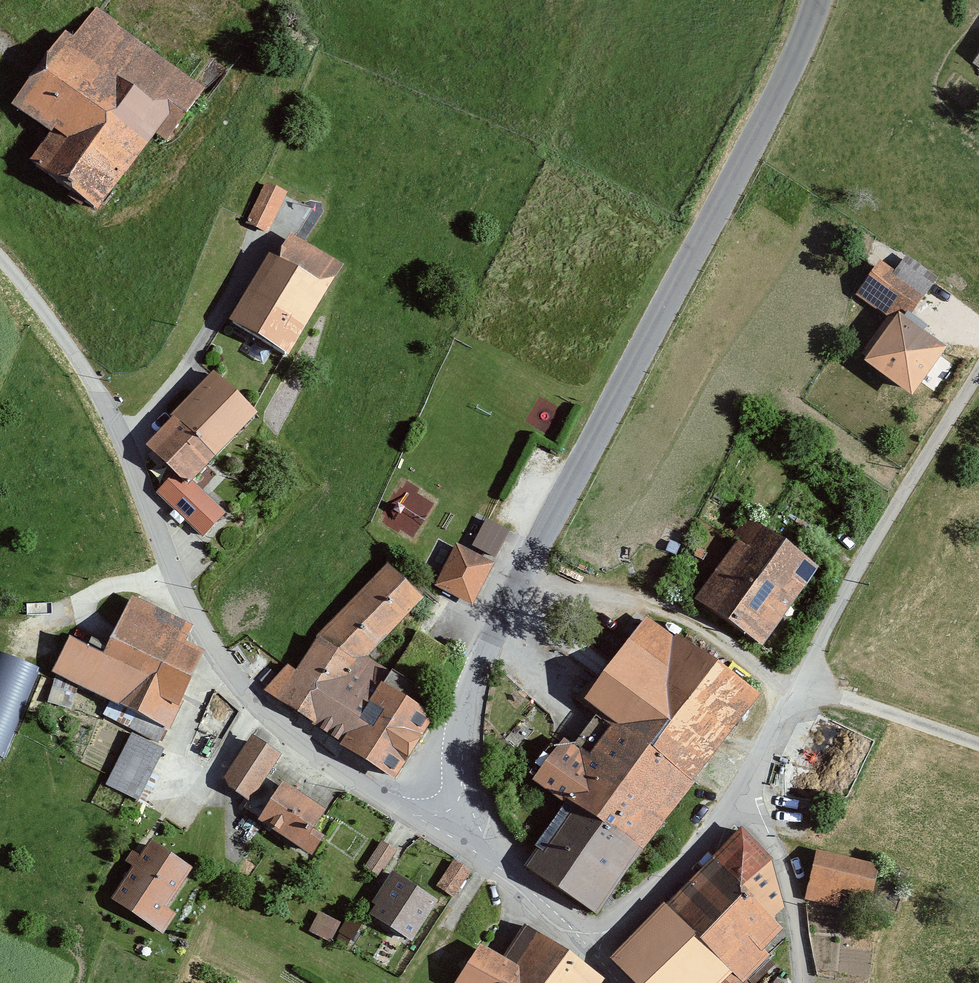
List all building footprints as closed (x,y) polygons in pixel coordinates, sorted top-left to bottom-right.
[(16,100),(58,132),(37,160),(98,206),(154,132),(166,141),(208,87),(92,0),(91,0),(16,100)] [(286,189),(265,179),(245,220),(267,230),(286,189)] [(278,232),(229,318),(288,351),(337,265),(278,232)] [(891,317),(861,359),(913,396),(948,349),(909,320),(928,294),(881,260),(857,292),(891,317)] [(214,371),(146,440),(178,471),(188,482),(193,477),(256,412),(214,371)] [(228,513),(193,477),(188,482),(178,471),(157,492),(203,538),(228,513)] [(393,523),(420,533),(435,495),(408,485),(393,523)] [(496,554),(509,526),(494,519),(481,547),(496,554)] [(750,519),(693,594),(761,644),(817,569),(750,519)] [(492,559),(456,543),(437,585),(474,601),(492,559)] [(385,564),(317,633),(359,663),(422,596),(385,564)] [(104,653),(69,637),(54,670),(170,724),(204,650),(186,642),(193,626),(130,596),(113,633),(104,653)] [(570,805),(528,860),(593,909),(757,694),(644,608),(575,698),(612,726),(590,755),(563,735),(532,776),(570,805)] [(286,657),(265,686),(394,777),(436,717),(359,663),(317,633),(295,664),(286,657)] [(0,646),(0,756),(4,758),(43,663),(20,654),(0,646)] [(138,796),(163,744),(132,728),(106,780),(138,796)] [(279,756),(250,736),(221,778),(250,798),(279,756)] [(326,810),(283,781),(259,817),(312,852),(322,837),(312,831),(326,810)] [(195,864),(151,835),(139,852),(133,848),(127,858),(136,864),(113,899),(158,929),(171,911),(165,907),(195,864)] [(380,838),(367,865),(381,872),(394,845),(380,838)] [(815,846),(805,897),(837,903),(839,891),(876,898),(883,859),(815,846)] [(612,948),(644,982),(748,982),(744,978),(792,934),(717,852),(612,948)] [(453,856),(438,883),(457,894),(472,868),(453,856)] [(391,872),(368,910),(412,936),(435,898),(391,872)] [(320,908),(311,928),(333,938),(342,918),(320,908)] [(458,982),(606,982),(609,978),(521,926),(501,959),(480,946),(458,982)]
